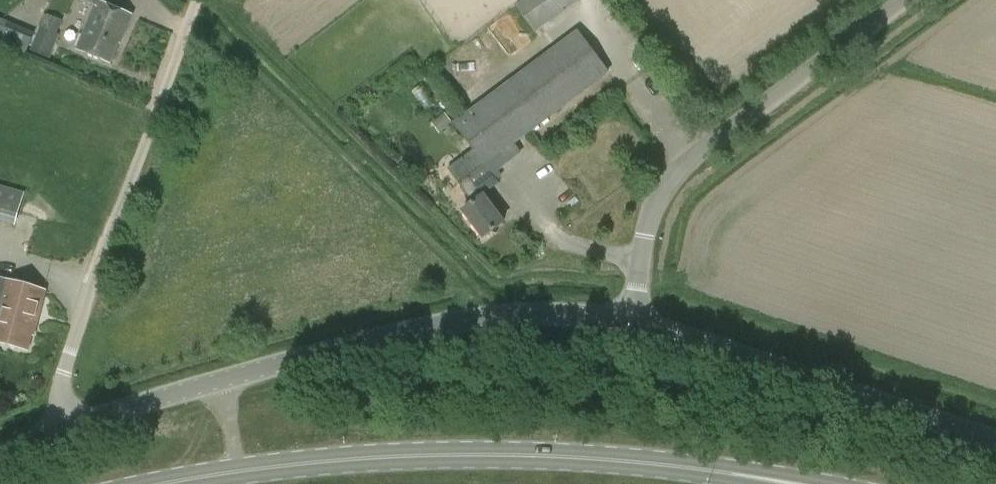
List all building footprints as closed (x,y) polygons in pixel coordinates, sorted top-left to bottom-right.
[(96,7),(77,50),(111,64),(123,34),(124,34),(132,17),(103,6),(106,0),(81,0),(96,7)] [(579,0),(526,0),(516,7),(535,33),(579,0)] [(9,22),(0,45),(25,55),(34,32),(9,22)] [(40,26),(30,51),(49,58),(59,34),(40,26)] [(452,124),(473,151),(448,168),(474,203),(462,212),(483,239),(504,223),(484,196),(485,195),(500,184),(497,180),(502,176),(499,171),(522,154),(515,144),(609,73),(577,31),(452,124)] [(16,225),(25,191),(0,184),(0,221),(16,225)] [(8,282),(9,279),(0,277),(0,344),(29,351),(33,335),(35,336),(47,292),(8,282)]
